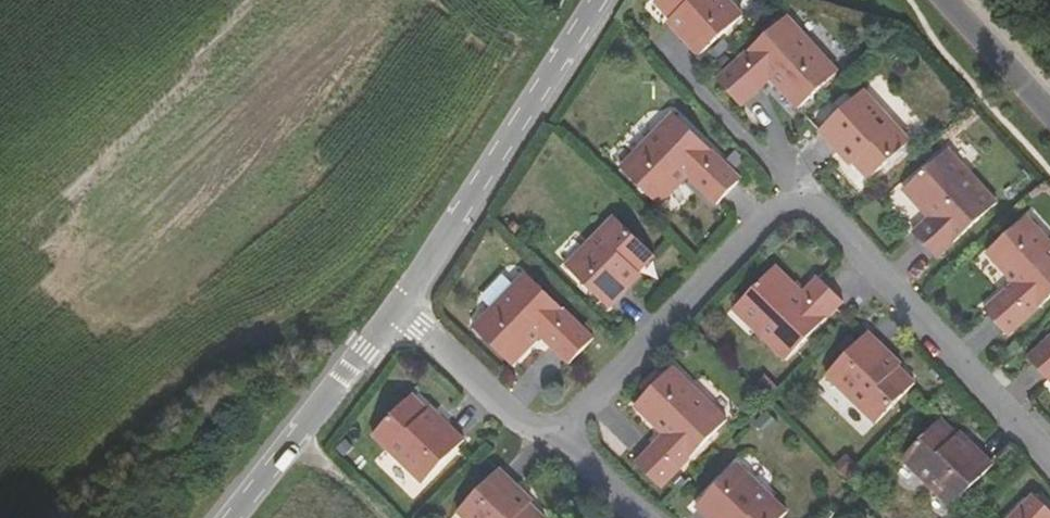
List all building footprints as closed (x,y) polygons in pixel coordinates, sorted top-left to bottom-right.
[(700,58),(745,17),(729,0),(656,0),(655,2),(685,35),(683,38),(700,58)] [(798,112),(838,76),(789,21),(718,83),(741,108),(771,82),(798,112)] [(918,136),(928,125),(876,79),(866,90),(918,136)] [(871,182),(911,146),(866,96),(822,136),(840,156),(844,152),(871,182)] [(688,179),(716,206),(740,183),(674,117),(622,170),(659,208),(688,179)] [(915,236),(937,261),(1007,198),(957,143),(917,180),(944,209),(915,236)] [(566,268),(608,309),(628,289),(626,286),(654,257),(614,219),(566,268)] [(985,312),(1007,337),(1049,298),(1049,245),(1026,219),(987,255),(1013,285),(985,312)] [(735,311),(785,363),(840,307),(812,280),(797,295),(774,273),(735,311)] [(569,364),(594,340),(529,275),(475,329),(512,366),(542,337),(569,364)] [(878,429),(918,389),(886,357),(888,354),(868,335),(826,377),(878,429)] [(1029,360),(1049,384),(1049,341),(1029,360)] [(636,464),(660,488),(726,422),(673,370),(636,408),(664,436),(636,464)] [(376,435),(423,483),(465,440),(446,422),(442,424),(413,397),(376,435)] [(950,510),(992,468),(973,450),(969,452),(941,423),(902,462),(950,510)] [(788,515),(739,467),(696,508),(706,517),(785,517),(788,515)] [(517,490),(519,488),(499,469),(458,510),(467,517),(545,517),(517,490)] [(1034,498),(1014,517),(1049,517),(1049,514),(1034,498)]
